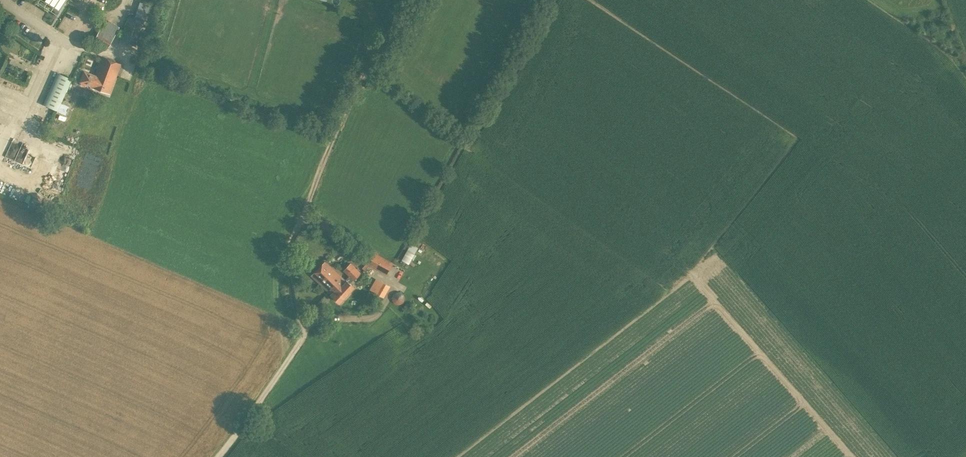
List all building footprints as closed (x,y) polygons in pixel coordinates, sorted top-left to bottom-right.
[(44,1),(59,11),(66,0),(45,0),(44,1)] [(134,12),(145,16),(149,5),(138,1),(134,12)] [(143,21),(128,16),(120,41),(135,46),(143,21)] [(118,30),(103,22),(93,41),(107,49),(118,30)] [(79,82),(109,93),(120,63),(102,57),(95,75),(83,71),(79,82)] [(57,111),(71,79),(57,72),(43,104),(57,111)] [(411,243),(407,249),(414,253),(418,247),(411,243)] [(392,263),(372,252),(365,263),(386,274),(392,263)] [(339,302),(354,287),(351,284),(362,273),(351,262),(344,270),(349,276),(344,280),(325,261),(312,275),(331,294),(339,302)] [(377,294),(384,298),(390,286),(383,283),(377,294)] [(392,298),(398,305),(405,298),(400,291),(392,298)]
